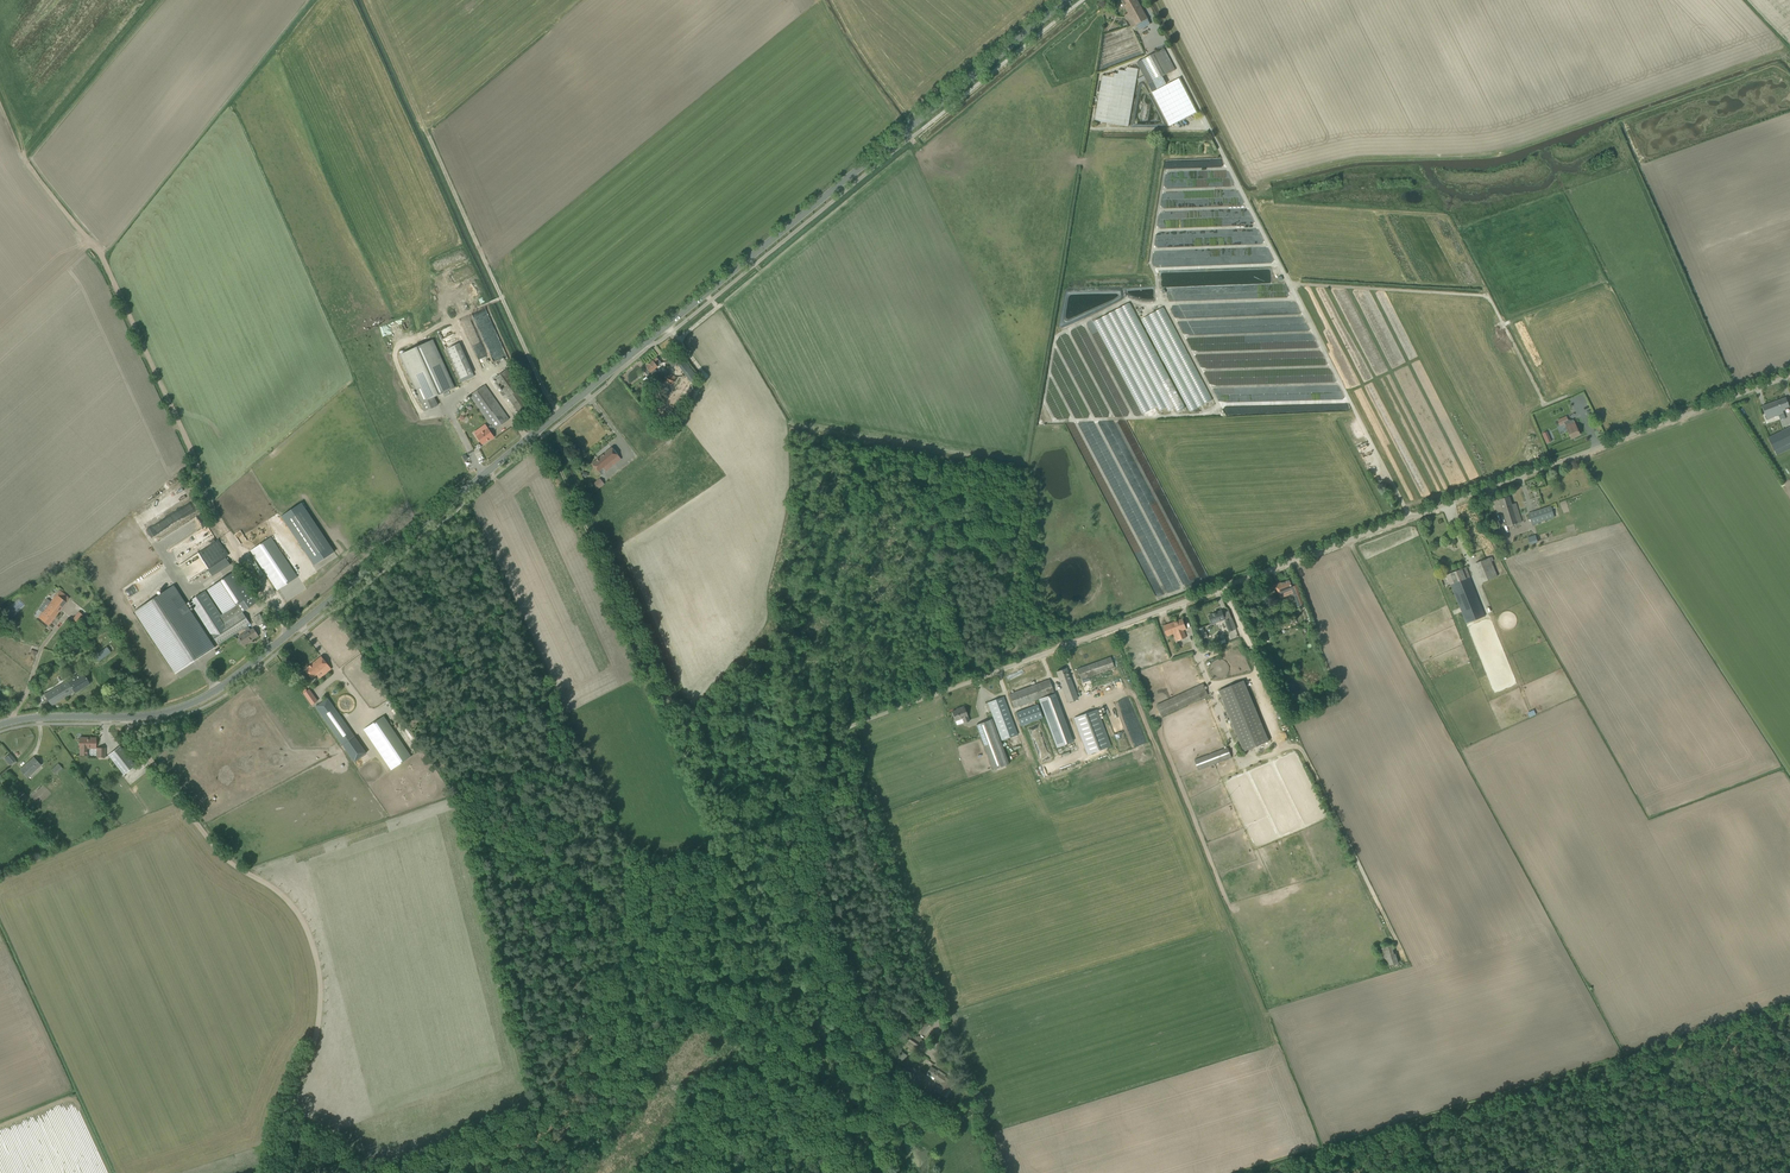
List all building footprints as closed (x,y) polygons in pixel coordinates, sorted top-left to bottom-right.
[(1129,13),(1125,15),(1132,28),(1148,19),(1137,0),(1122,0),(1129,13)] [(1131,26),(1102,34),(1106,47),(1112,45),(1118,43),(1130,40),(1130,38),(1134,37),(1131,26)] [(1142,60),(1137,62),(1147,82),(1148,83),(1148,84),(1162,77),(1163,76),(1175,70),(1164,48),(1159,51),(1142,60)] [(1095,120),(1128,126),(1138,69),(1127,67),(1126,71),(1118,69),(1118,73),(1114,73),(1113,77),(1102,75),(1095,120)] [(1156,90),(1152,92),(1170,126),(1197,112),(1179,78),(1166,85),(1157,89),(1156,90)] [(1096,318),(1139,415),(1157,407),(1159,411),(1166,407),(1168,411),(1175,408),(1177,411),(1182,409),(1134,302),(1096,318)] [(1211,401),(1165,307),(1142,317),(1188,412),(1211,401)] [(432,340),(400,354),(426,411),(437,406),(433,397),(454,388),(432,340)] [(473,373),(460,343),(446,349),(459,379),(473,373)] [(678,357),(677,355),(668,362),(672,367),(677,364),(689,381),(690,381),(692,384),(696,381),(694,378),(696,376),(684,361),(680,356),(678,357)] [(645,366),(646,368),(643,370),(647,375),(649,373),(651,376),(657,372),(654,369),(657,366),(661,363),(657,357),(645,366)] [(530,404),(506,370),(494,378),(521,416),(528,411),(525,407),(530,404)] [(669,374),(667,381),(673,383),(676,376),(669,374)] [(493,429),(494,430),(509,419),(485,385),(469,395),(491,425),(493,429)] [(1250,405),(1272,404),(1272,400),(1269,401),(1269,395),(1254,396),(1254,401),(1250,401),(1250,405)] [(1767,420),(1779,416),(1780,420),(1785,418),(1784,414),(1782,409),(1789,407),(1786,397),(1762,406),(1767,420)] [(1570,421),(1570,420),(1568,420),(1567,416),(1558,420),(1560,426),(1564,424),(1571,438),(1580,434),(1573,420),(1570,421)] [(491,425),(487,428),(477,436),(482,444),(493,436),(490,431),(493,429),(491,425)] [(1768,437),(1777,456),(1789,449),(1789,426),(1768,437)] [(606,471),(621,459),(612,447),(592,463),(598,471),(603,468),(606,471)] [(600,478),(592,484),(597,490),(604,484),(600,478)] [(156,513),(186,497),(183,490),(152,506),(156,513)] [(1509,496),(1499,499),(1508,526),(1522,521),(1516,503),(1512,504),(1509,496)] [(176,511),(180,518),(195,510),(191,503),(176,511)] [(301,503),(281,517),(314,566),(334,552),(301,503)] [(1532,525),(1555,518),(1551,506),(1528,513),(1532,525)] [(164,548),(206,525),(201,517),(159,539),(164,548)] [(173,561),(214,537),(209,528),(168,552),(173,561)] [(1538,542),(1535,535),(1527,537),(1530,544),(1538,542)] [(297,577),(271,537),(251,550),(277,590),(297,577)] [(185,581),(207,569),(211,576),(231,565),(226,556),(219,543),(177,567),(185,581)] [(1483,582),(1497,576),(1490,558),(1476,563),(1483,582)] [(1466,567),(1447,575),(1449,580),(1466,623),(1484,616),(1468,578),(1470,577),(1466,567)] [(244,628),(247,626),(250,624),(242,612),(258,602),(237,570),(207,589),(223,614),(222,615),(206,590),(189,601),(218,644),(244,628)] [(1281,598),(1287,596),(1289,595),(1290,597),(1295,596),(1299,606),(1304,604),(1297,587),(1293,588),(1290,580),(1276,586),(1281,598)] [(123,590),(126,597),(138,592),(135,584),(123,590)] [(174,585),(135,611),(176,673),(215,647),(174,585)] [(48,625),(69,598),(59,591),(50,602),(47,599),(44,603),(47,606),(42,613),(38,617),(48,625)] [(72,618),(78,623),(84,616),(78,611),(72,618)] [(1222,611),(1209,615),(1212,624),(1225,620),(1222,611)] [(253,618),(258,625),(264,621),(260,614),(253,618)] [(1174,634),(1176,641),(1186,638),(1183,630),(1186,629),(1183,619),(1163,626),(1167,636),(1174,634)] [(1229,632),(1236,630),(1232,619),(1225,622),(1229,632)] [(1257,629),(1263,640),(1271,635),(1266,625),(1257,629)] [(244,628),(246,632),(239,637),(240,639),(241,640),(242,641),(241,642),(242,644),(243,644),(244,645),(258,636),(253,628),(250,630),(247,626),(244,628)] [(1198,630),(1201,640),(1208,637),(1206,632),(1205,632),(1203,628),(1198,630)] [(1228,649),(1243,644),(1241,637),(1229,640),(1227,633),(1224,635),(1228,649)] [(1527,634),(1518,636),(1520,642),(1529,639),(1527,634)] [(99,661),(110,652),(106,647),(95,656),(99,661)] [(331,669),(321,656),(305,669),(312,678),(317,674),(320,678),(331,669)] [(1114,667),(1111,657),(1077,669),(1081,679),(1090,676),(1114,667)] [(1068,703),(1078,699),(1066,668),(1057,672),(1068,703)] [(75,693),(90,684),(82,671),(45,694),(51,705),(68,695),(67,694),(73,690),(75,693)] [(1009,695),(1014,708),(1038,699),(1056,748),(1072,742),(1049,680),(1009,695)] [(1218,691),(1244,752),(1269,741),(1244,680),(1218,691)] [(1203,683),(1156,705),(1161,717),(1208,695),(1203,683)] [(1004,696),(988,702),(1002,741),(1018,735),(1004,696)] [(328,698),(315,706),(354,762),(366,753),(328,698)] [(1016,712),(1021,726),(1043,718),(1038,705),(1022,711),(1022,710),(1016,712)] [(969,721),(964,706),(959,708),(959,709),(952,712),(955,721),(963,718),(964,723),(969,721)] [(1097,709),(1074,718),(1087,755),(1111,746),(1097,709)] [(384,715),(363,729),(391,770),(412,756),(384,715)] [(992,719),(976,725),(993,770),(1009,764),(992,719)] [(79,748),(79,755),(87,755),(87,753),(87,748),(95,748),(95,745),(95,743),(97,743),(97,741),(96,740),(96,739),(87,739),(87,738),(79,738),(79,744),(79,748)] [(135,765),(120,746),(108,755),(124,774),(135,765)] [(1198,770),(1231,758),(1227,747),(1194,760),(1198,770)] [(8,765),(14,759),(10,754),(4,759),(8,765)] [(40,765),(34,758),(20,770),(27,778),(40,765)] [(56,775),(62,768),(59,764),(52,770),(56,775)] [(14,795),(21,804),(28,798),(21,789),(14,795)] [(1383,967),(1398,963),(1393,945),(1378,949),(1383,967)] [(915,1029),(923,1034),(929,1025),(922,1019),(915,1029)] [(916,1046),(921,1039),(911,1032),(906,1039),(916,1046)] [(899,1049),(893,1056),(898,1060),(904,1053),(899,1049)] [(945,1077),(945,1078),(936,1072),(937,1071),(931,1067),(927,1073),(941,1083),(936,1090),(935,1090),(935,1091),(944,1097),(950,1087),(949,1087),(953,1082),(945,1077)]
